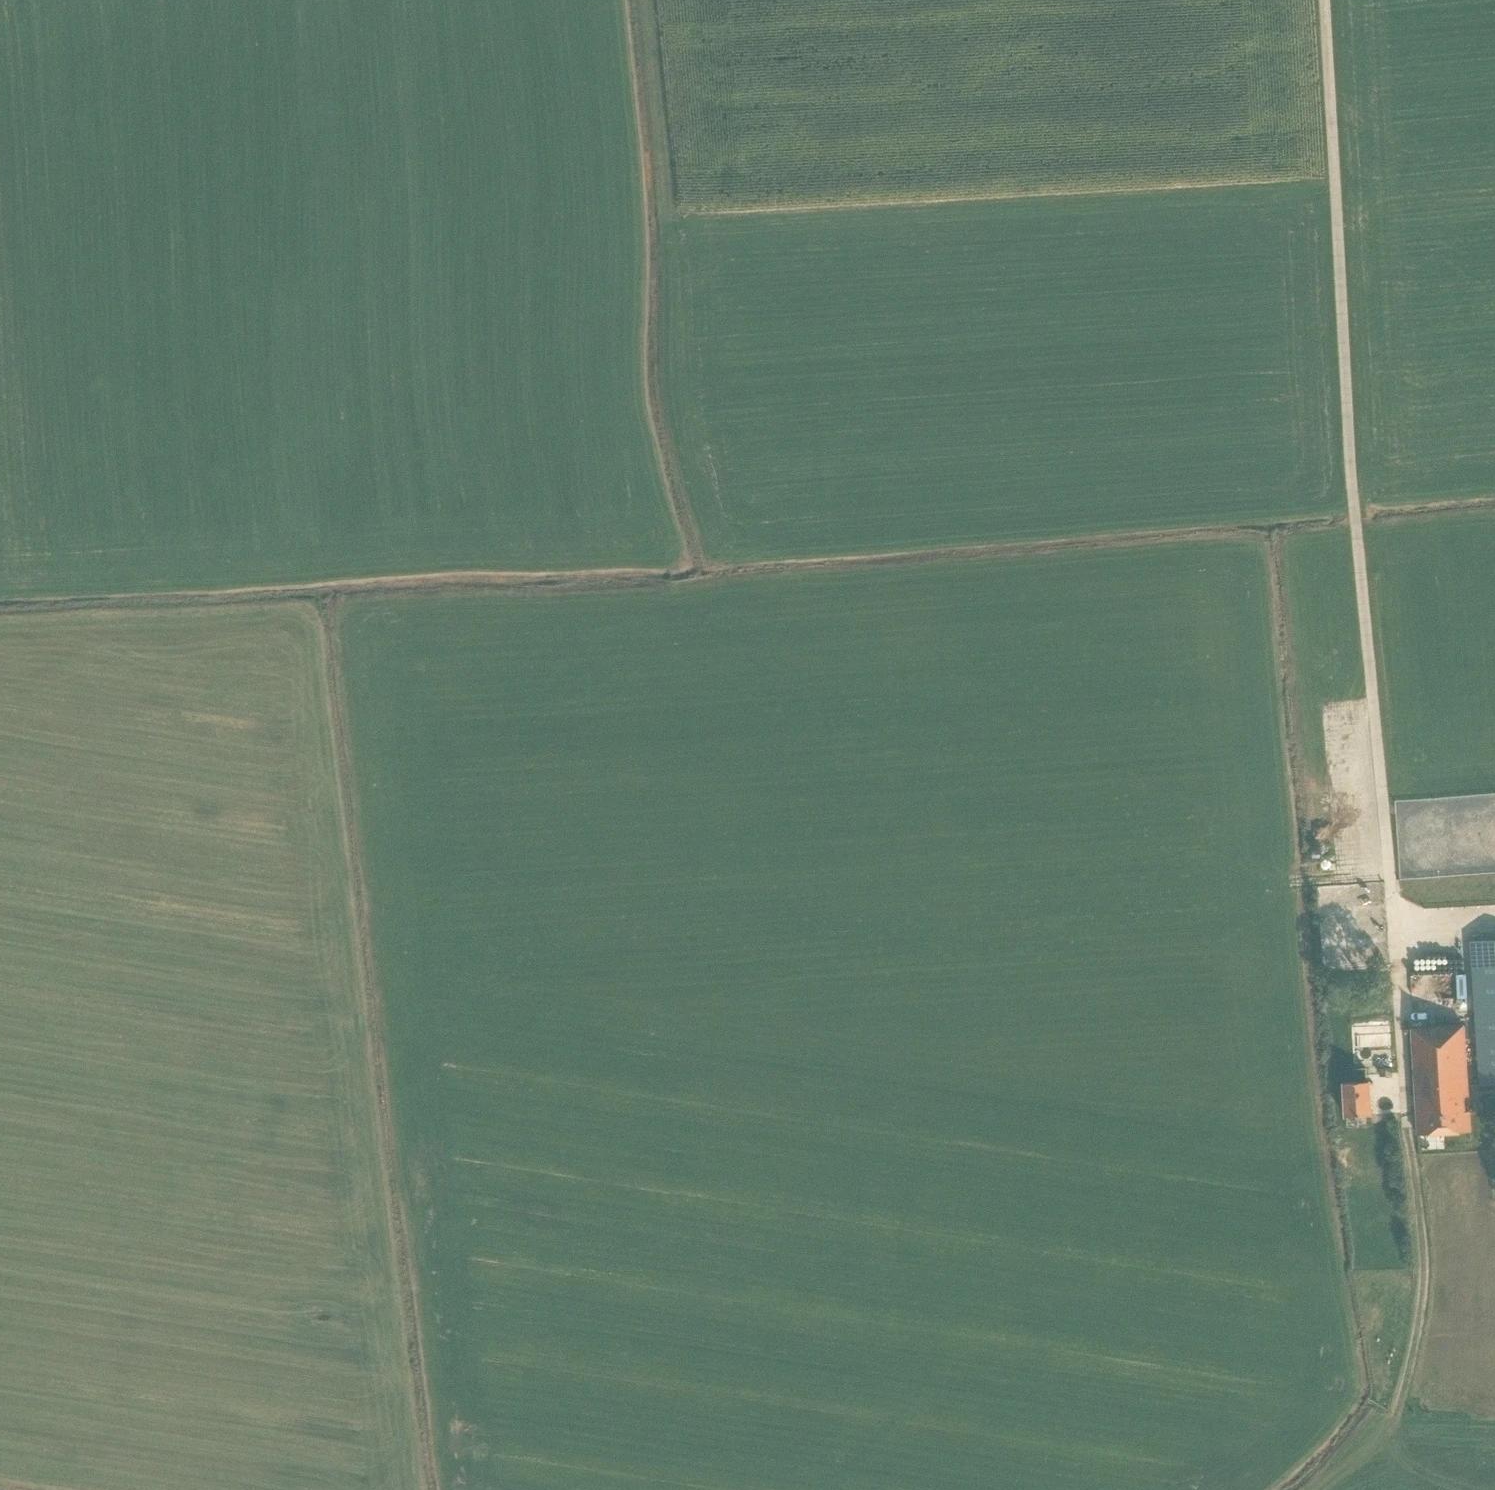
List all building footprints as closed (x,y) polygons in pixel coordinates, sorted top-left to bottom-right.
[(1439,875),(1487,894),(1494,874),(1463,862),(1471,840),(1455,834),(1439,875)] [(1471,942),(1480,1084),(1494,1083),(1494,940),(1471,942)] [(1428,976),(1457,972),(1453,943),(1447,944),(1448,949),(1425,953),(1428,976)] [(1393,1076),(1393,1067),(1387,985),(1349,988),(1355,1082),(1343,1083),(1345,1116),(1371,1115),(1369,1082),(1367,1082),(1366,1069),(1379,1068),(1380,1077),(1393,1076)] [(1464,1025),(1411,1028),(1418,1135),(1470,1131),(1469,1111),(1465,1112),(1464,1096),(1468,1096),(1464,1025)]
